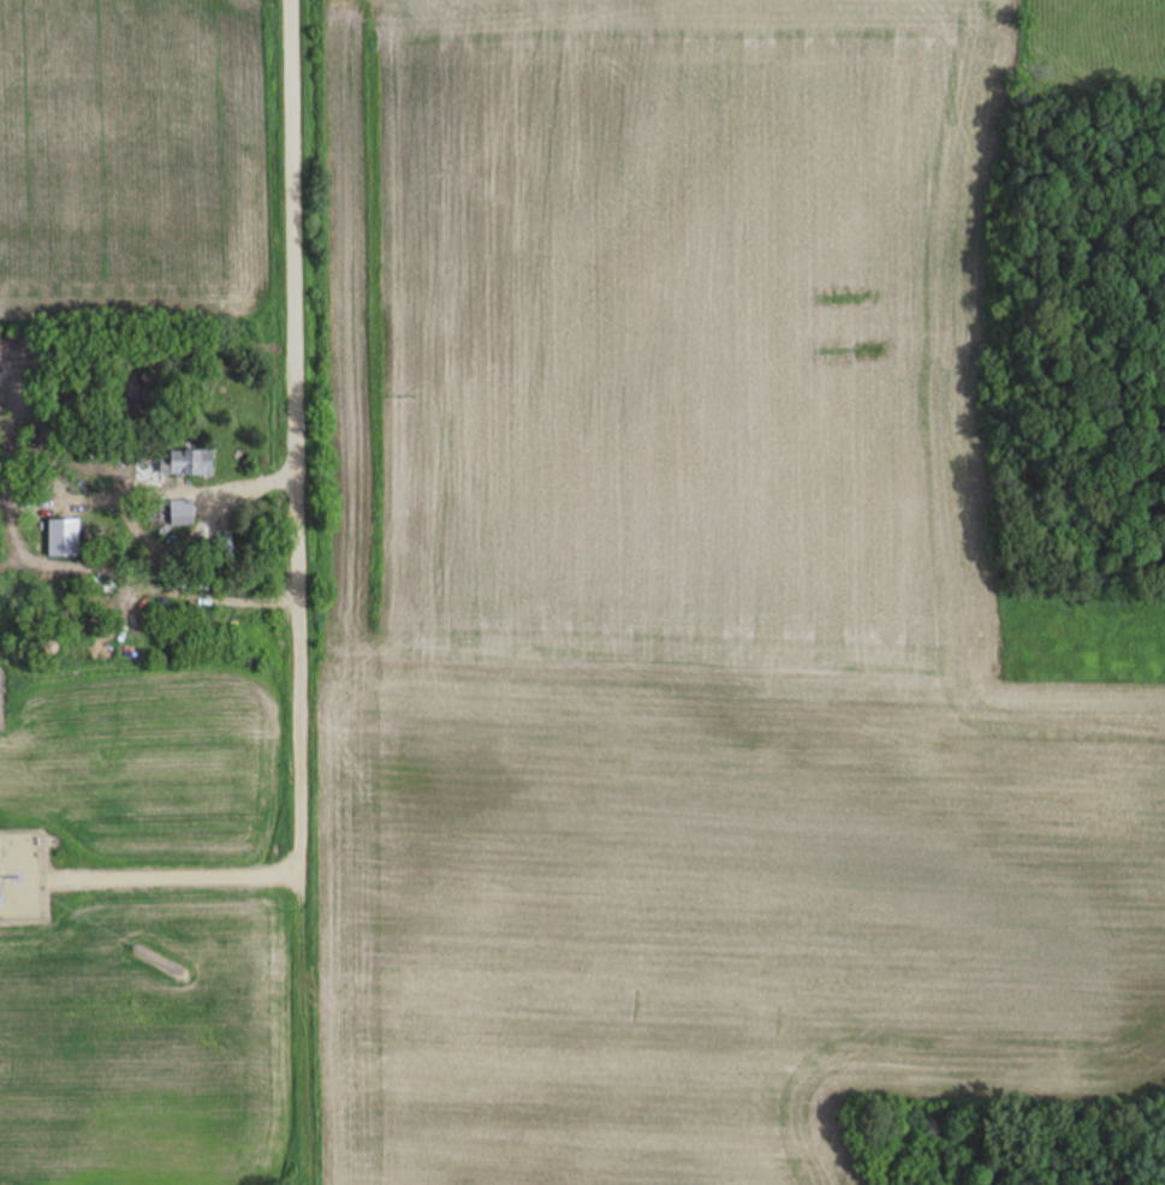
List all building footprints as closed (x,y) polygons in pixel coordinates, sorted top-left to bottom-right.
[(213,452),(162,452),(162,477),(213,477),(213,452)] [(194,501),(171,501),(171,526),(194,526),(194,501)] [(49,519),(49,558),(79,558),(79,519),(49,519)] [(72,662),(85,662),(85,644),(72,644),(72,662)]
